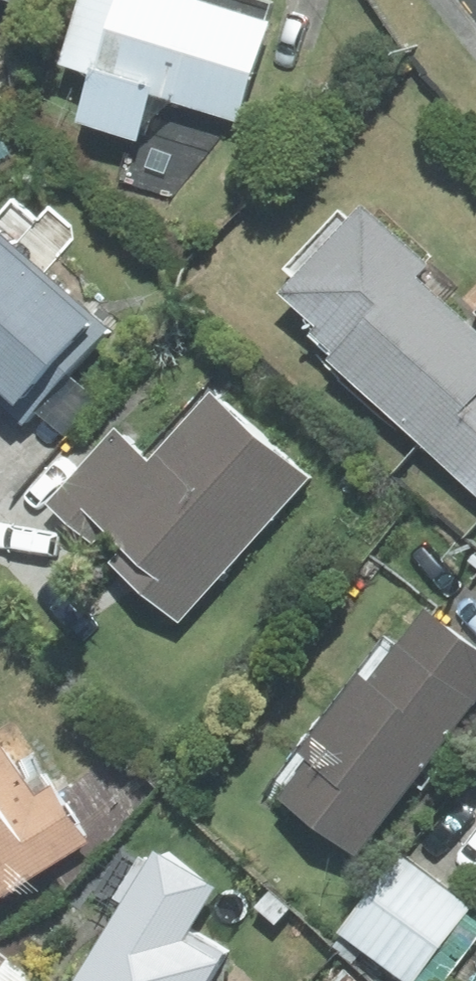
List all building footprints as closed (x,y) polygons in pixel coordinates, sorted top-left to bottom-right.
[(71,57),(111,70),(96,116),(159,137),(166,115),(172,113),(177,110),(183,104),(187,97),(254,119),(289,15),(246,0),(90,0),(71,57)] [(20,153),(0,118),(0,165),(20,153)] [(387,198),(301,285),(336,319),(326,329),(475,475),(475,307),(471,303),(436,268),(447,256),(387,198)] [(1,209),(0,210),(0,390),(15,404),(34,422),(125,325),(1,209)] [(326,474),(231,387),(169,456),(131,422),(60,499),(82,519),(194,620),(326,474)] [(442,605),(388,674),(379,667),(319,745),(330,753),(302,789),(376,845),(475,714),(475,631),(442,605)] [(21,741),(0,754),(0,904),(107,838),(69,776),(50,788),(21,741)] [(175,845),(94,980),(80,972),(74,980),(223,980),(238,956),(202,935),(235,880),(175,845)] [(353,928),(422,980),(475,910),(475,898),(412,850),(353,928)] [(326,980),(380,980),(355,954),(326,980)] [(2,980),(49,980),(50,980),(20,958),(2,980)]
